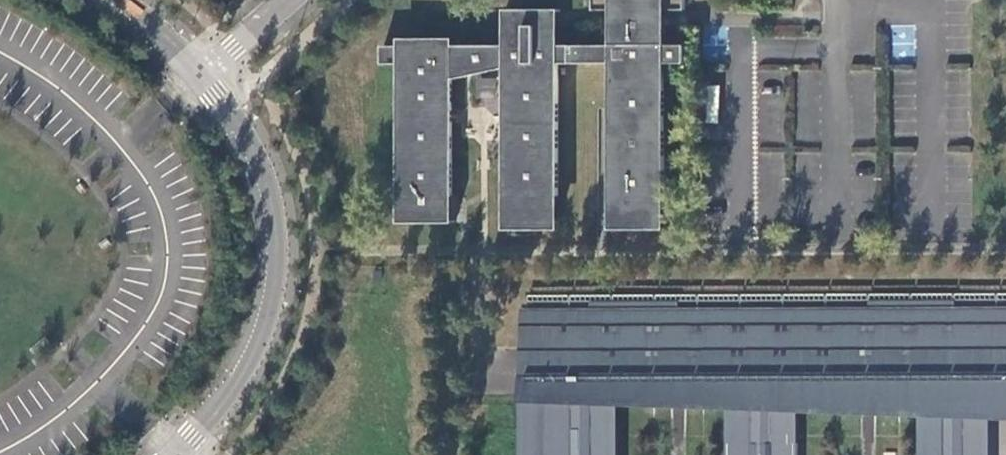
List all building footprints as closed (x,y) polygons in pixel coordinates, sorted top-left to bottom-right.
[(593,11),(615,11),(615,44),(561,45),(539,46),(539,26),(528,26),(528,37),(510,37),(509,46),(384,46),(384,65),(403,65),(403,197),(453,197),(453,67),(509,68),(509,197),(559,197),(558,64),(615,64),(616,204),(665,204),(665,64),(686,64),(687,45),(664,45),(664,33),(666,33),(666,16),(664,16),(664,11),(686,11),(686,0),(593,0),(593,11)] [(403,197),(400,197),(401,224),(456,223),(456,197),(453,197),(403,197)] [(559,197),(509,197),(510,223),(559,223),(559,197)] [(668,204),(665,204),(616,204),(613,204),(613,230),(668,230),(668,204)] [(612,414),(615,414),(615,402),(628,402),(669,403),(733,406),(732,419),(735,419),(735,444),(729,444),(729,454),(798,454),(798,443),(792,443),(792,418),(794,418),(794,407),(868,410),(925,412),(925,431),(927,431),(927,454),(984,454),(984,431),(986,430),(986,413),(1005,414),(1005,307),(956,307),(956,301),(869,302),(869,308),(679,308),(679,302),(591,303),(591,309),(527,309),(527,347),(526,348),(526,454),(612,454),(612,414)]
